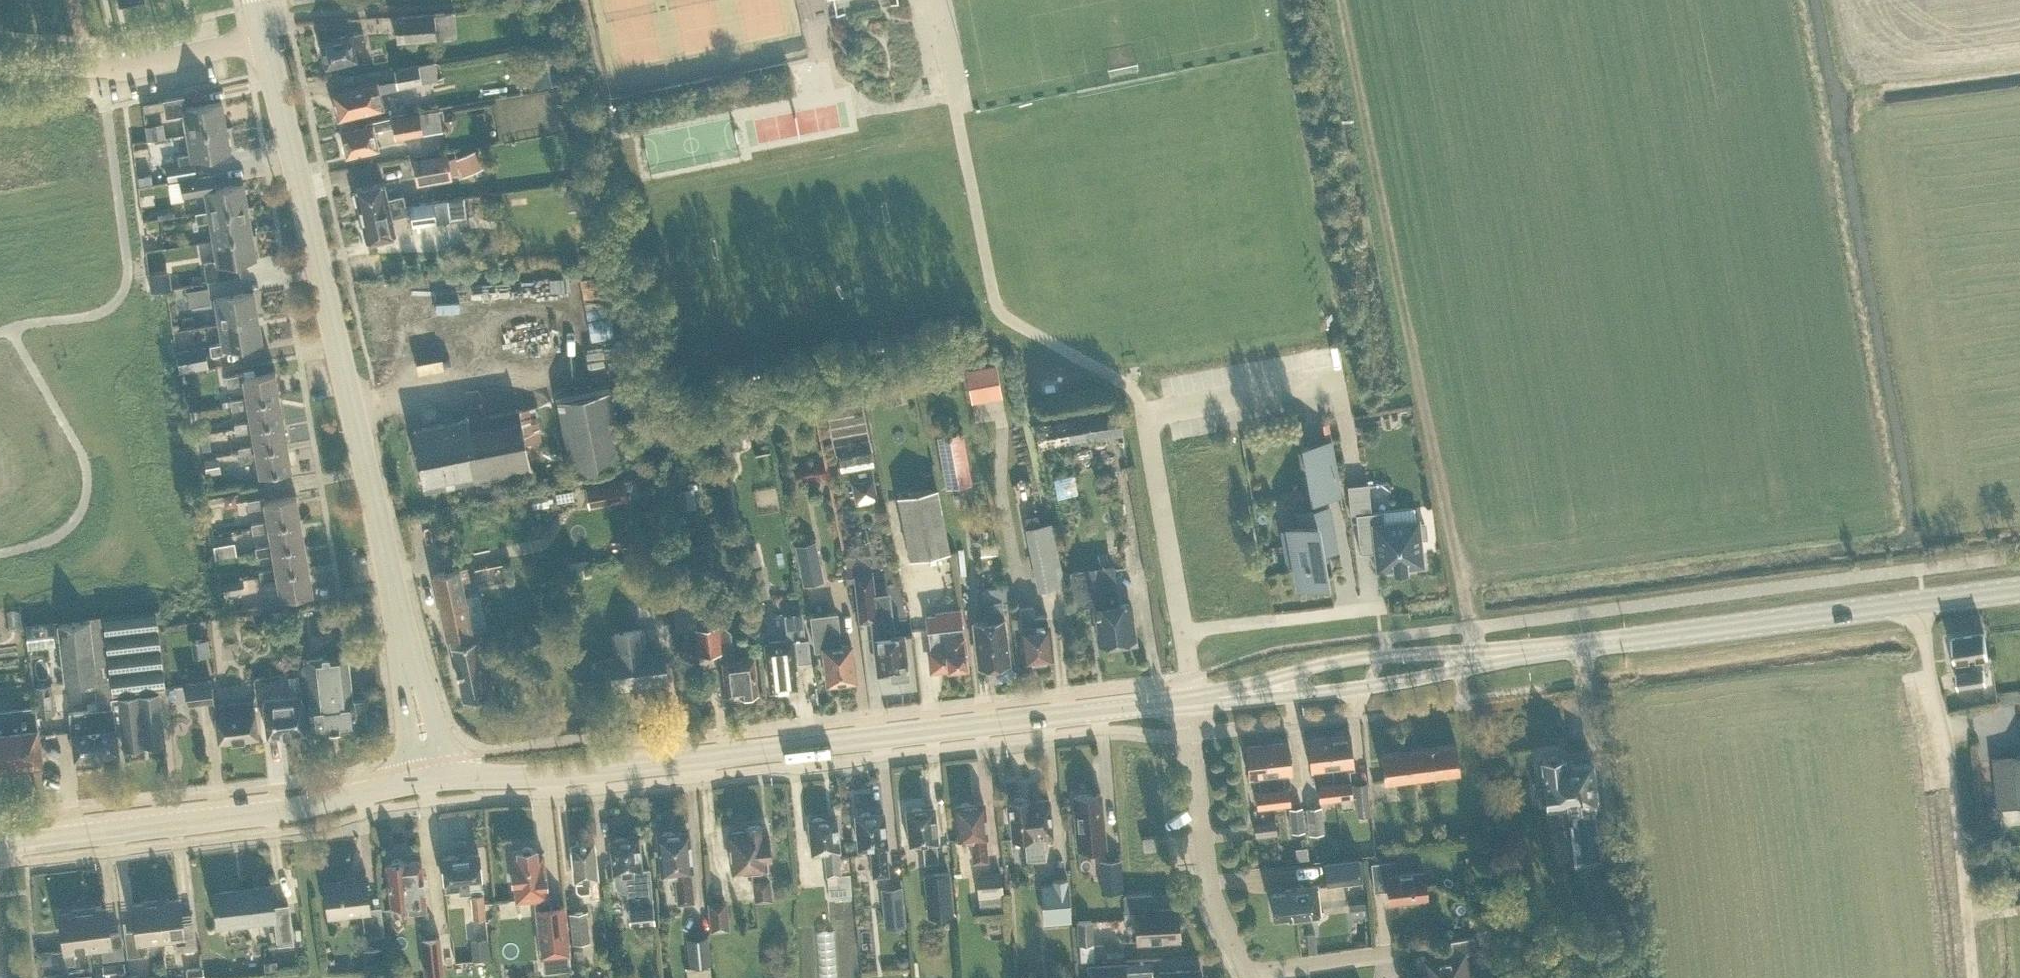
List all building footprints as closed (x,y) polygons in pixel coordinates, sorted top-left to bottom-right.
[(835,14),(898,1),(897,0),(833,0),(835,14)] [(435,39),(455,37),(452,12),(432,14),(432,13),(394,17),(396,42),(435,38),(435,39)] [(353,47),(366,44),(362,30),(348,34),(348,33),(320,40),(322,52),(321,56),(322,61),(325,62),(326,66),(356,59),(353,47)] [(540,64),(544,85),(558,83),(552,54),(538,57),(540,64)] [(397,85),(437,78),(434,62),(394,69),(396,79),(375,82),(332,92),(334,103),(333,103),(335,114),(337,114),(338,116),(381,106),(377,89),(397,85)] [(186,133),(225,126),(221,101),(185,107),(183,95),(162,99),(165,116),(182,113),(186,133)] [(394,136),(421,132),(441,128),(438,110),(391,117),(391,116),(365,122),(365,125),(341,131),(343,141),(342,143),(343,148),(345,150),(346,154),(376,147),(373,129),(392,125),(394,136)] [(448,124),(454,123),(457,117),(453,112),(446,113),(444,119),(448,124)] [(165,136),(163,122),(144,125),(147,139),(165,136)] [(191,158),(230,152),(225,126),(186,133),(189,152),(177,154),(178,163),(165,165),(168,179),(196,175),(194,161),(191,161),(191,158)] [(170,160),(166,137),(147,141),(150,163),(170,160)] [(483,166),(475,149),(455,158),(462,175),(483,166)] [(448,157),(447,152),(412,158),(417,185),(452,178),(451,173),(458,172),(455,156),(448,157)] [(243,182),(215,186),(213,173),(180,179),(183,195),(204,191),(207,210),(208,214),(247,207),(243,182)] [(360,214),(405,203),(402,194),(386,198),(382,182),(354,188),(355,192),(352,192),(355,203),(357,203),(360,214)] [(391,218),(409,213),(411,226),(436,222),(436,221),(466,217),(463,196),(432,200),(409,203),(405,204),(405,203),(360,214),(363,225),(360,226),(362,237),(365,236),(366,240),(394,233),(391,218)] [(212,239),(251,232),(247,207),(208,214),(207,210),(195,212),(196,222),(209,220),(212,239)] [(238,261),(256,258),(251,232),(212,239),(215,258),(203,260),(206,280),(240,274),(238,261)] [(193,285),(190,260),(165,263),(168,288),(193,285)] [(210,303),(207,285),(186,289),(189,306),(210,303)] [(218,323),(257,316),(253,291),(214,298),(218,323)] [(223,349),(262,342),(257,316),(218,323),(221,342),(209,344),(211,355),(223,352),(223,349)] [(180,372),(208,367),(204,346),(176,351),(180,372)] [(965,368),(971,401),(1001,395),(995,362),(965,368)] [(248,403),(279,397),(275,371),(243,376),(242,372),(227,375),(228,384),(244,382),(247,396),(248,403)] [(571,472),(623,462),(609,390),(557,401),(571,472)] [(283,420),(279,397),(248,403),(247,396),(231,399),(232,408),(248,406),(251,420),(252,426),(283,420)] [(529,467),(524,441),(541,438),(535,406),(518,409),(413,429),(417,449),(413,454),(415,463),(416,465),(421,466),(425,488),(529,467)] [(769,419),(784,417),(782,406),(768,408),(769,419)] [(207,408),(197,409),(199,419),(208,417),(207,408)] [(287,443),(283,420),(252,426),(251,420),(235,423),(237,432),(252,429),(255,444),(256,449),(287,443)] [(971,483),(962,430),(935,434),(945,487),(971,483)] [(210,448),(209,438),(200,440),(202,450),(210,448)] [(1304,446),(1307,463),(1312,497),(1340,492),(1331,441),(1304,446)] [(291,467),(290,463),(287,443),(256,449),(255,444),(239,447),(241,456),(257,453),(260,472),(291,467)] [(206,474),(221,471),(218,456),(203,458),(206,474)] [(851,482),(856,504),(878,499),(873,477),(851,482)] [(585,487),(588,505),(627,497),(623,479),(585,487)] [(897,495),(909,558),(948,550),(936,487),(897,495)] [(237,505),(235,492),(222,494),(225,507),(237,505)] [(268,524),(300,519),(296,495),(265,500),(264,496),(248,499),(250,507),(265,505),(267,520),(268,524)] [(1298,582),(1326,577),(1320,546),(1333,543),(1333,548),(1335,548),(1328,506),(1298,511),(1300,524),(1288,526),(1292,545),(1287,545),(1290,564),(1295,563),(1298,582)] [(1427,537),(1425,521),(1420,521),(1419,516),(1383,520),(1382,510),(1355,513),(1359,552),(1372,551),(1374,571),(1391,569),(1391,572),(1408,570),(1408,567),(1424,565),(1421,538),(1427,537)] [(1039,523),(1037,513),(1024,515),(1026,526),(1024,526),(1037,590),(1064,583),(1051,521),(1039,523)] [(272,548),(304,542),(300,519),(268,524),(267,520),(252,523),(254,532),(269,529),(271,543),(272,548)] [(981,532),(969,533),(970,539),(975,543),(982,543),(981,532)] [(824,580),(815,539),(794,544),(802,584),(824,580)] [(237,553),(234,541),(213,545),(215,557),(237,553)] [(277,571),(308,566),(304,542),(272,548),(271,543),(256,546),(258,555),(274,552),(276,567),(277,571)] [(873,594),(871,575),(869,553),(844,555),(847,576),(847,581),(856,580),(861,619),(869,618),(876,618),(873,594)] [(588,560),(567,563),(569,577),(591,574),(588,560)] [(1088,594),(1093,594),(1099,643),(1133,639),(1129,602),(1118,604),(1113,563),(1085,566),(1088,594)] [(281,596),(312,590),(308,566),(277,571),(276,567),(260,569),(261,579),(277,576),(281,596)] [(475,630),(472,631),(457,568),(433,573),(447,637),(448,637),(462,698),(488,692),(475,630)] [(242,577),(221,581),(224,595),(245,591),(242,577)] [(987,620),(973,621),(978,665),(993,663),(996,665),(1002,665),(1004,662),(1008,661),(1003,618),(1001,600),(1007,599),(1006,585),(983,588),(987,620)] [(890,591),(873,594),(876,618),(869,618),(876,675),(890,673),(891,681),(908,679),(907,671),(909,671),(904,632),(895,633),(890,591)] [(561,616),(570,614),(568,603),(559,604),(561,616)] [(1032,604),(1019,605),(1021,627),(1025,659),(1037,658),(1039,660),(1045,659),(1047,657),(1052,656),(1048,624),(1047,613),(1034,615),(1032,604)] [(22,631),(19,607),(7,609),(10,633),(22,631)] [(159,691),(158,691),(158,687),(164,686),(155,608),(87,616),(87,620),(88,620),(95,679),(94,680),(97,708),(113,706),(115,727),(123,726),(125,748),(165,743),(159,691)] [(935,613),(925,614),(929,648),(931,667),(931,668),(948,666),(952,669),(963,668),(966,663),(962,634),(960,624),(961,624),(959,608),(934,611),(935,613)] [(720,610),(696,613),(697,626),(721,623),(720,610)] [(765,642),(770,689),(772,688),(775,691),(784,690),(786,687),(795,686),(793,669),(796,669),(795,661),(811,659),(808,637),(805,637),(802,611),(784,614),(787,639),(765,642)] [(851,644),(841,645),(837,611),(810,614),(814,649),(823,648),(827,682),(839,681),(843,684),(852,683),(855,679),(851,644)] [(65,683),(94,680),(95,679),(88,620),(87,620),(58,624),(65,683)] [(733,659),(731,643),(730,629),(722,623),(721,623),(697,626),(695,626),(698,654),(723,651),(724,661),(723,661),(726,694),(756,690),(752,657),(733,659)] [(628,682),(665,678),(662,651),(644,653),(641,630),(615,633),(618,657),(607,658),(611,685),(614,684),(615,687),(629,686),(628,682)] [(227,646),(235,645),(239,641),(238,637),(235,633),(226,634),(223,638),(223,642),(227,646)] [(1984,667),(1992,665),(1991,657),(1987,658),(1984,634),(1950,639),(1958,688),(1986,683),(1984,667)] [(356,724),(366,723),(363,697),(353,699),(347,653),(305,658),(307,678),(300,679),(302,692),(310,691),(311,702),(309,703),(312,730),(356,724)] [(289,675),(291,692),(300,691),(298,674),(289,675)] [(211,679),(185,682),(187,703),(213,700),(211,679)] [(55,712),(52,683),(35,685),(38,714),(55,712)] [(267,735),(305,730),(301,694),(262,699),(267,735)] [(217,740),(258,736),(254,700),(214,704),(217,740)] [(0,710),(0,767),(42,762),(38,727),(36,728),(33,706),(0,710)] [(118,752),(115,727),(113,706),(97,708),(69,711),(74,758),(118,752)] [(1335,798),(1352,796),(1350,779),(1345,779),(1344,766),(1353,765),(1350,733),(1328,736),(1335,798)] [(1328,736),(1307,738),(1310,770),(1312,770),(1314,783),(1316,783),(1318,800),(1335,798),(1328,736)] [(1281,773),(1292,772),(1288,741),(1266,743),(1273,805),(1289,802),(1287,786),(1283,786),(1281,773)] [(1434,772),(1459,768),(1456,742),(1430,746),(1434,772)] [(1258,807),(1273,805),(1266,743),(1245,745),(1248,777),(1258,776),(1260,789),(1255,789),(1258,807)] [(1409,776),(1434,772),(1430,746),(1405,749),(1409,776)] [(1383,780),(1409,776),(1405,749),(1380,752),(1383,780)] [(1592,856),(1599,855),(1594,820),(1593,819),(1591,805),(1593,804),(1592,800),(1595,800),(1589,761),(1563,764),(1562,756),(1560,757),(1555,753),(1547,754),(1543,759),(1541,759),(1542,764),(1538,765),(1539,776),(1544,776),(1545,785),(1536,786),(1538,802),(1547,801),(1547,804),(1566,801),(1567,807),(1570,807),(1573,822),(1569,823),(1574,861),(1592,858),(1592,856)] [(1996,754),(1986,755),(1987,776),(1997,775),(1996,754)] [(1996,757),(2001,806),(2019,804),(2019,754),(1996,757)] [(1370,813),(1366,781),(1353,782),(1356,815),(1370,813)] [(1407,789),(1398,790),(1400,801),(1408,800),(1407,789)] [(1075,815),(1076,827),(1078,848),(1104,846),(1100,791),(1073,794),(1075,815)] [(1009,803),(1006,803),(1007,815),(1010,814),(1013,838),(1025,837),(1027,858),(1044,856),(1042,835),(1052,834),(1049,799),(1028,801),(1028,798),(1025,799),(1022,795),(1015,796),(1012,800),(1009,800),(1009,803)] [(983,802),(956,805),(959,838),(970,837),(972,860),(988,859),(986,837),(987,836),(983,802)] [(1304,829),(1301,805),(1288,806),(1291,831),(1304,829)] [(1324,832),(1321,805),(1305,806),(1308,834),(1324,832)] [(933,807),(907,810),(908,827),(906,827),(908,843),(922,842),(924,861),(937,860),(935,840),(936,840),(933,807)] [(883,812),(855,814),(858,847),(869,847),(872,875),(888,873),(886,846),(883,812)] [(846,854),(839,854),(835,816),(808,819),(811,852),(824,850),(828,896),(849,893),(846,854)] [(1276,833),(1275,820),(1253,823),(1255,835),(1276,833)] [(746,829),(728,831),(730,851),(731,870),(752,868),(755,898),(771,897),(769,878),(766,878),(765,866),(766,866),(766,857),(771,856),(770,840),(763,840),(761,823),(745,825),(746,829)] [(687,831),(658,834),(662,872),(674,870),(677,902),(694,900),(690,869),(691,869),(691,865),(694,865),(692,854),(690,854),(687,831)] [(1156,847),(1154,834),(1142,836),(1144,848),(1156,847)] [(648,866),(641,867),(637,836),(610,839),(613,872),(614,882),(616,885),(619,888),(622,889),(624,890),(628,890),(631,924),(654,922),(648,866)] [(599,896),(593,841),(569,843),(574,880),(575,888),(579,891),(590,890),(591,896),(599,896)] [(1360,845),(1360,850),(1364,854),(1369,853),(1372,849),(1372,844),(1368,841),(1363,842),(1360,845)] [(535,847),(532,847),(528,845),(523,846),(521,848),(509,850),(511,870),(513,870),(516,898),(533,896),(535,909),(540,955),(568,953),(563,905),(548,906),(547,894),(547,895),(543,857),(536,858),(535,847)] [(1295,848),(1296,848),(1297,859),(1308,858),(1307,846),(1295,847),(1295,848)] [(484,916),(478,853),(441,857),(445,889),(466,886),(467,895),(471,895),(473,917),(484,916)] [(1361,881),(1358,856),(1322,861),(1325,885),(1361,881)] [(1122,891),(1120,857),(1099,858),(1101,892),(1122,891)] [(1389,901),(1427,897),(1424,870),(1396,873),(1394,859),(1370,862),(1373,889),(1387,888),(1389,901)] [(407,860),(387,862),(390,902),(408,900),(409,910),(426,909),(421,860),(407,861),(407,860)] [(1003,902),(1000,870),(975,872),(979,905),(1003,902)] [(924,873),(927,915),(952,913),(949,871),(924,873)] [(324,881),(328,915),(363,911),(365,935),(384,933),(380,905),(369,906),(365,873),(351,875),(351,878),(324,881)] [(1071,920),(1067,877),(1052,878),(1052,881),(1040,882),(1043,923),(1071,920)] [(905,926),(901,884),(880,887),(884,928),(905,926)] [(1288,919),(1320,915),(1316,884),(1284,888),(1285,891),(1270,892),(1273,917),(1288,916),(1288,919)] [(271,885),(214,891),(217,925),(274,918),(277,943),(294,941),(289,902),(274,904),(271,885)] [(1347,893),(1349,910),(1365,908),(1363,891),(1347,893)] [(1137,941),(1179,939),(1177,906),(1152,908),(1151,892),(1123,894),(1124,910),(1135,909),(1137,941)] [(156,897),(161,939),(175,937),(176,949),(196,946),(194,922),(182,923),(179,897),(169,898),(169,896),(156,897)] [(146,941),(161,939),(156,897),(143,899),(144,901),(133,902),(136,928),(125,930),(128,955),(148,952),(146,941)] [(707,901),(710,930),(729,928),(727,899),(707,901)] [(83,906),(88,947),(101,946),(102,958),(123,955),(121,931),(109,932),(107,906),(96,907),(95,904),(83,906)] [(73,949),(88,947),(83,906),(70,907),(70,910),(60,911),(66,962),(75,961),(73,949)] [(589,941),(586,909),(568,911),(572,942),(589,941)] [(1093,942),(1091,918),(1075,919),(1077,943),(1093,942)] [(1308,952),(1316,952),(1315,932),(1306,932),(1308,952)] [(710,961),(707,933),(687,935),(689,963),(689,964),(686,965),(688,977),(711,977),(710,961)] [(1479,934),(1479,943),(1492,942),(1491,933),(1479,934)] [(440,935),(420,937),(424,977),(427,977),(444,976),(440,935)] [(1463,952),(1476,950),(1473,935),(1450,939),(1452,953),(1423,958),(1426,977),(1467,977),(1463,952)] [(384,961),(382,946),(362,948),(364,964),(384,961)] [(50,950),(38,951),(38,964),(51,963),(50,950)] [(103,973),(125,970),(124,960),(102,962),(103,973)] [(264,961),(265,969),(277,968),(277,960),(264,961)] [(1086,963),(1087,977),(1126,977),(1139,977),(1138,960),(1086,963)] [(202,966),(185,968),(186,977),(204,977),(202,966)] [(1200,968),(1158,971),(1159,977),(1201,977),(1200,968)]
